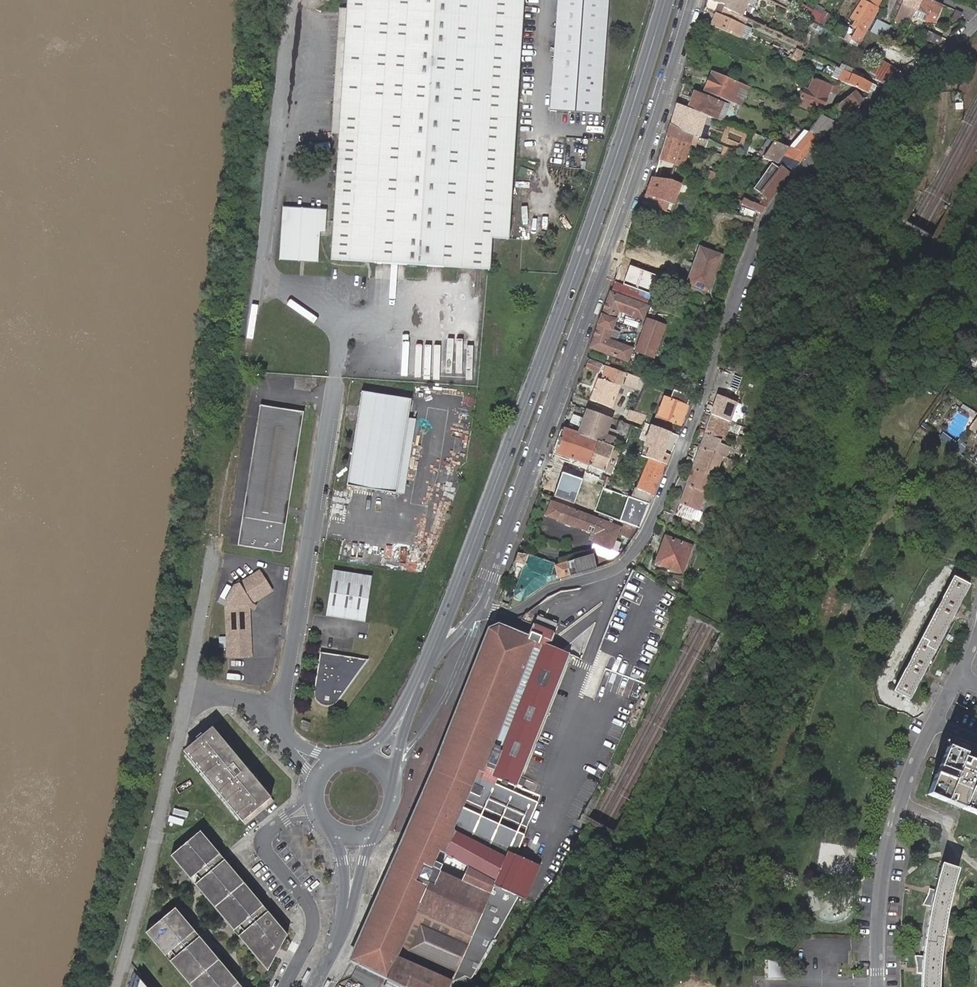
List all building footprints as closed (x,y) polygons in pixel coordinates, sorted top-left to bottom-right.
[(331,259),(489,269),(492,238),(498,238),(508,238),(523,0),(346,0),(331,259)] [(551,111),(601,114),(608,0),(558,0),(551,111)] [(707,2),(717,7),(723,10),(740,19),(747,0),(707,0),(707,2)] [(902,4),(898,15),(909,21),(913,16),(919,9),(923,0),(904,0),(902,4)] [(931,0),(923,0),(919,9),(913,16),(933,24),(941,4),(931,0)] [(867,31),(878,8),(877,8),(870,5),(861,1),(851,18),(859,23),(858,25),(860,27),(853,41),(858,44),(867,31)] [(782,12),(809,25),(812,27),(818,18),(787,2),(782,12)] [(717,7),(714,13),(720,16),(723,10),(717,7)] [(818,18),(812,27),(824,33),(835,15),(823,9),(818,18)] [(962,13),(954,10),(952,18),(959,20),(962,13)] [(714,13),(709,26),(739,39),(744,27),(720,16),(714,13)] [(739,39),(745,41),(750,30),(744,27),(739,39)] [(837,40),(843,43),(850,32),(844,28),(837,40)] [(871,34),(890,42),(893,37),(874,28),(871,34)] [(927,40),(939,45),(942,37),(930,33),(927,40)] [(896,36),(893,44),(916,56),(920,48),(896,36)] [(881,62),(900,71),(917,60),(889,47),(881,62)] [(792,59),(798,61),(798,60),(800,57),(802,53),(801,53),(796,50),(792,59)] [(874,80),(882,83),(900,71),(881,62),(876,60),(869,74),(876,77),(874,80)] [(829,78),(868,95),(873,91),(875,86),(862,80),(864,75),(839,65),(837,68),(833,67),(829,78)] [(753,89),(711,72),(703,91),(746,107),(753,89)] [(820,112),(831,84),(818,79),(817,83),(809,80),(807,86),(803,85),(799,95),(803,97),(800,103),(820,112)] [(835,85),(831,84),(820,112),(824,113),(835,85)] [(693,91),(687,108),(707,116),(721,121),(726,107),(729,109),(731,105),(693,91)] [(837,121),(861,101),(855,92),(828,113),(828,118),(837,121)] [(687,108),(675,103),(669,122),(687,128),(685,132),(694,135),(700,138),(707,116),(687,108)] [(721,121),(724,122),(729,109),(726,107),(721,121)] [(687,128),(669,122),(664,136),(690,145),(691,146),(694,135),(685,132),(687,128)] [(767,139),(771,130),(764,127),(761,136),(767,139)] [(794,149),(809,132),(803,129),(788,147),(794,149)] [(778,132),(772,130),(769,139),(773,141),(778,132)] [(805,153),(821,136),(809,132),(794,149),(805,153)] [(690,145),(664,136),(657,160),(674,166),(683,170),(690,145)] [(761,136),(760,136),(758,145),(766,148),(769,139),(767,139),(761,136)] [(797,164),(805,153),(794,149),(788,147),(782,156),(797,164)] [(790,173),(797,164),(782,156),(776,164),(782,166),(790,173)] [(669,182),(674,166),(657,160),(651,178),(669,182)] [(769,202),(789,175),(780,168),(760,195),(769,202)] [(716,172),(713,179),(721,182),(724,174),(716,172)] [(649,178),(640,204),(650,207),(654,196),(663,199),(667,187),(682,192),(684,187),(669,182),(651,178),(649,178)] [(750,210),(760,213),(764,207),(769,202),(758,198),(753,204),(744,200),(741,207),(750,210)] [(283,207),(280,255),(314,257),(315,231),(325,232),(326,210),(283,207)] [(722,256),(699,247),(685,285),(708,293),(722,256)] [(610,293),(590,348),(629,361),(634,349),(607,340),(612,324),(621,327),(626,313),(644,320),(649,307),(610,293)] [(706,306),(721,311),(723,306),(702,299),(697,313),(703,314),(706,306)] [(703,314),(718,320),(721,311),(706,306),(703,314)] [(655,358),(667,324),(647,317),(634,351),(655,358)] [(599,372),(602,364),(590,359),(587,368),(599,372)] [(610,407),(623,371),(612,367),(607,382),(598,378),(590,400),(610,407)] [(638,379),(627,375),(623,385),(634,390),(638,379)] [(735,375),(732,386),(739,388),(741,377),(735,375)] [(412,401),(362,392),(346,486),(396,494),(412,401)] [(681,426),(689,406),(686,406),(689,398),(673,392),(669,400),(673,401),(670,409),(662,406),(658,418),(681,426)] [(458,404),(456,418),(467,419),(469,406),(458,404)] [(613,438),(616,431),(609,428),(613,418),(587,409),(584,418),(579,416),(576,424),(581,426),(578,435),(579,435),(598,442),(604,444),(615,448),(617,440),(613,438)] [(635,412),(630,426),(643,431),(649,416),(635,412)] [(569,422),(576,424),(579,416),(572,413),(569,422)] [(718,419),(711,436),(736,447),(743,450),(746,440),(740,438),(743,430),(718,419)] [(303,429),(258,422),(238,545),(266,549),(271,549),(275,548),(279,546),(282,543),(285,539),(286,534),(303,429)] [(578,435),(562,429),(553,454),(571,460),(579,435),(578,435)] [(571,460),(589,467),(598,442),(579,435),(571,460)] [(736,447),(711,436),(705,452),(730,463),(736,447)] [(605,472),(615,448),(604,444),(598,442),(589,467),(605,472)] [(705,452),(697,472),(718,480),(722,482),(730,463),(705,452)] [(654,462),(650,461),(647,470),(643,469),(635,488),(654,496),(662,478),(650,473),(654,462)] [(666,466),(654,462),(650,473),(662,478),(666,466)] [(718,480),(697,472),(682,507),(698,513),(694,523),(699,525),(703,515),(718,480)] [(651,505),(654,496),(635,488),(632,498),(651,505)] [(630,526),(624,524),(622,530),(551,504),(546,516),(599,536),(595,546),(613,552),(619,537),(625,539),(630,526)] [(698,513),(682,507),(678,517),(694,523),(698,513)] [(666,512),(660,525),(689,536),(694,523),(678,517),(666,512)] [(728,541),(732,531),(727,528),(723,539),(728,541)] [(271,549),(266,549),(283,552),(286,534),(285,539),(282,543),(279,546),(275,548),(271,549)] [(662,548),(657,564),(679,573),(689,547),(663,538),(660,547),(662,548)] [(548,583),(558,581),(554,566),(558,565),(517,554),(514,563),(525,567),(513,599),(520,602),(548,583)] [(554,566),(558,581),(597,570),(593,556),(558,565),(554,566)] [(370,576),(332,570),(325,615),(363,621),(370,576)] [(272,591),(260,572),(234,588),(227,601),(231,657),(253,655),(250,605),(251,604),(272,591)] [(951,625),(959,610),(969,591),(952,582),(893,696),(910,705),(920,685),(927,671),(951,625)] [(963,612),(959,610),(951,625),(958,629),(960,617),(963,612)] [(350,965),(393,986),(451,986),(452,986),(477,976),(520,899),(527,902),(541,868),(526,861),(527,858),(520,855),(542,802),(516,791),(568,655),(544,646),(551,627),(524,616),(519,628),(515,626),(512,633),(498,627),(489,631),(434,774),(377,903),(382,912),(370,938),(361,941),(350,965)] [(612,658),(598,652),(594,662),(603,665),(602,669),(607,671),(612,658)] [(334,704),(365,660),(320,653),(314,693),(314,696),(318,702),(325,706),(330,705),(334,704)] [(935,675),(927,671),(920,685),(924,687),(927,682),(935,675)] [(311,724),(304,720),(300,729),(308,732),(311,724)] [(273,794),(215,724),(185,747),(244,818),(273,794)] [(927,798),(976,820),(976,763),(946,750),(927,798)] [(530,783),(523,780),(520,788),(527,791),(530,783)] [(286,935),(198,833),(168,858),(266,972),(286,935)] [(940,942),(955,866),(938,863),(932,891),(929,906),(923,940),(921,957),(920,974),(920,986),(938,986),(940,942)] [(922,904),(929,906),(932,891),(927,890),(926,896),(922,904)] [(377,903),(361,941),(370,938),(382,912),(377,903)] [(174,910),(144,935),(189,986),(240,986),(174,910)] [(786,977),(786,961),(769,961),(769,977),(786,977)] [(129,971),(125,986),(143,986),(129,971)]
